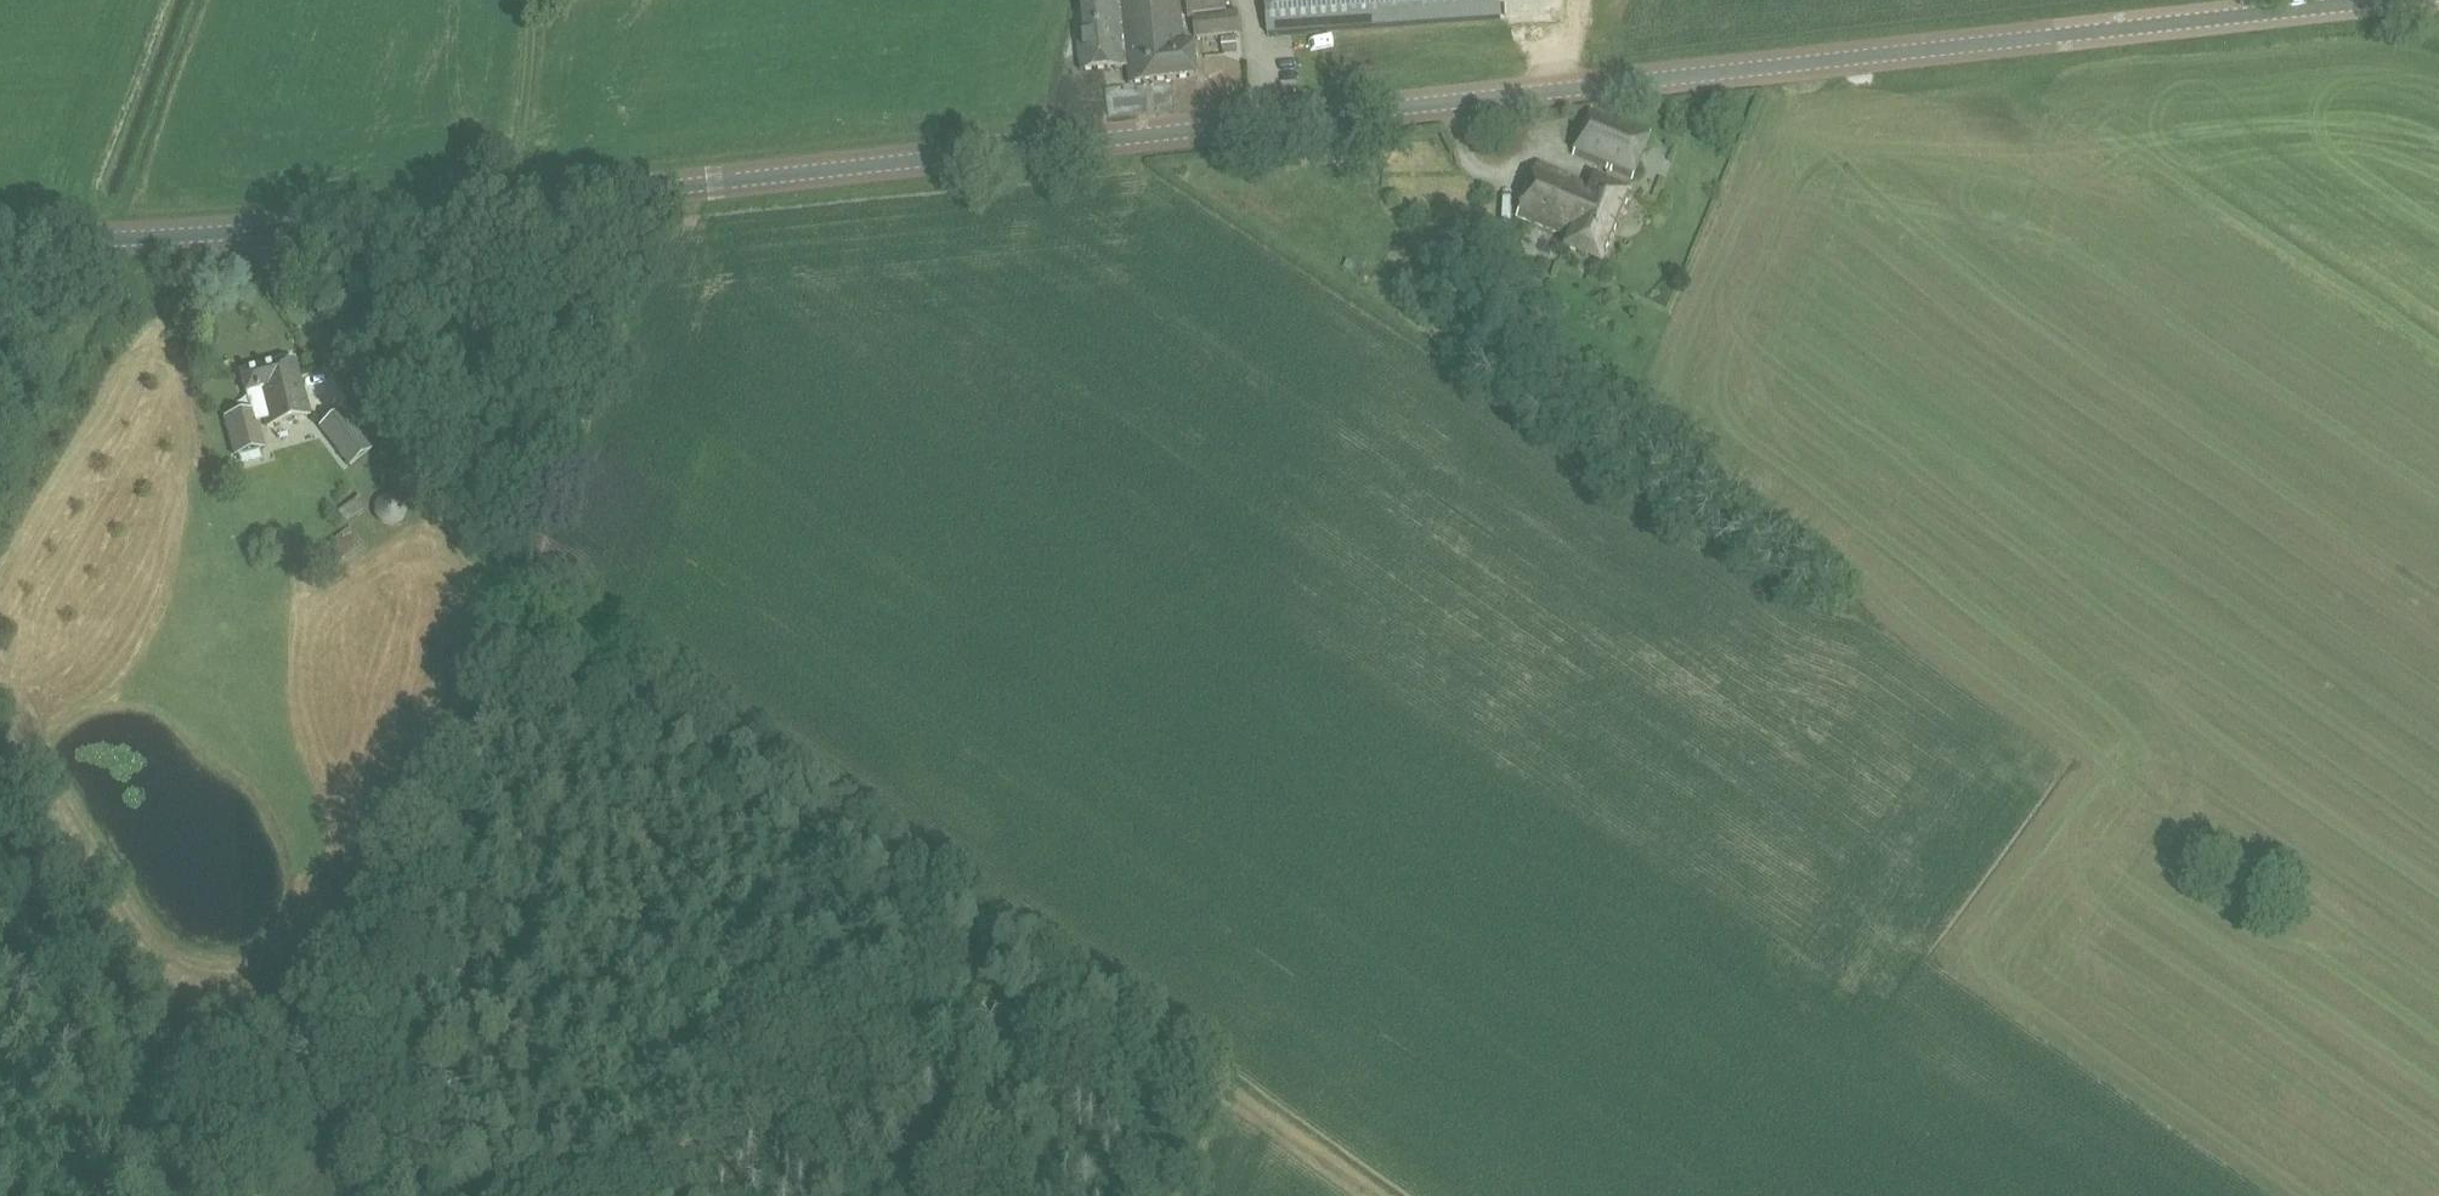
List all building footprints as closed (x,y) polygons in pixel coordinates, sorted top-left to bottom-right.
[(1130,84),(1142,82),(1134,0),(1123,0),(1088,4),(1090,28),(1077,30),(1081,70),(1128,65),(1130,84)] [(1142,82),(1198,77),(1194,43),(1184,44),(1180,0),(1134,0),(1142,82)] [(1200,38),(1242,34),(1239,12),(1227,13),(1226,0),(1186,0),(1188,19),(1198,18),(1200,38)] [(1268,34),(1502,19),(1500,0),(1266,0),(1268,34)] [(1221,38),(1222,52),(1237,50),(1236,37),(1221,38)] [(1575,156),(1633,178),(1652,131),(1593,108),(1575,156)] [(1567,247),(1603,262),(1632,192),(1597,177),(1593,186),(1540,164),(1519,216),(1571,237),(1567,247)] [(1467,308),(1464,325),(1476,328),(1479,311),(1467,308)] [(259,390),(267,424),(309,414),(296,358),(240,372),(245,394),(259,390)] [(329,407),(314,418),(339,455),(356,443),(329,407)] [(225,417),(234,455),(264,447),(255,409),(225,417)] [(407,501),(404,497),(400,494),(396,492),(391,491),(386,492),(381,494),(377,498),(375,502),(373,507),(373,512),(375,516),(378,521),(381,524),(386,526),(391,527),(396,526),(400,524),(404,520),(407,516),(408,511),(408,506),(407,501)] [(338,512),(347,524),(369,507),(360,495),(338,512)] [(306,558),(318,575),(338,559),(344,559),(363,544),(349,525),(330,540),(331,541),(306,558)]
